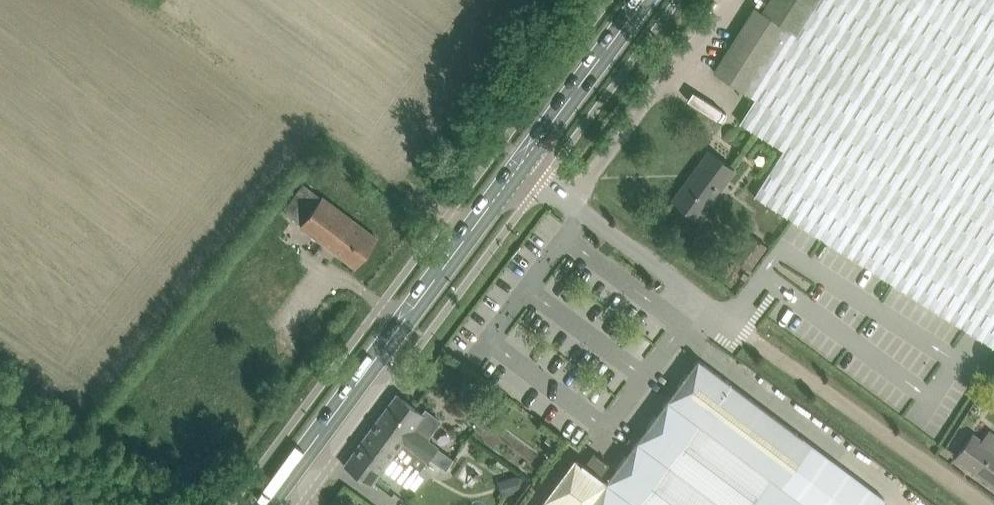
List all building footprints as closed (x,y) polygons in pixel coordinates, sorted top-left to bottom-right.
[(740,121),(783,149),(754,195),(993,347),(993,345),(993,0),(816,0),(796,32),(754,96),(755,97),(740,121)] [(765,7),(773,13),(774,17),(796,32),(816,0),(770,0),(765,7)] [(756,7),(715,71),(754,96),(796,32),(774,17),(773,13),(765,7),(763,12),(756,7)] [(734,169),(710,152),(674,200),(698,217),(734,169)] [(303,182),(283,209),(302,224),(322,196),(303,182)] [(377,237),(361,225),(322,196),(302,224),(301,225),(355,266),(377,237)] [(745,240),(734,257),(751,269),(762,253),(767,245),(750,233),(745,240)] [(540,504),(834,504),(802,481),(812,468),(824,452),(703,362),(703,361),(700,359),(698,357),(607,479),(601,475),(586,463),(577,457),(575,457),(543,499),(544,500),(540,504)] [(397,393),(370,430),(399,451),(406,442),(415,449),(429,459),(438,446),(428,439),(441,420),(427,409),(424,413),(413,405),(405,399),(397,393)] [(370,430),(345,464),(353,470),(361,476),(372,484),(384,468),(395,476),(396,475),(406,462),(419,472),(429,459),(415,449),(406,442),(399,451),(370,430)] [(955,457),(993,486),(993,433),(990,430),(985,435),(982,439),(973,433),(967,441),(955,457)] [(552,443),(546,451),(551,454),(562,439),(557,435),(552,443)] [(518,474),(498,480),(503,496),(523,489),(518,474)]
